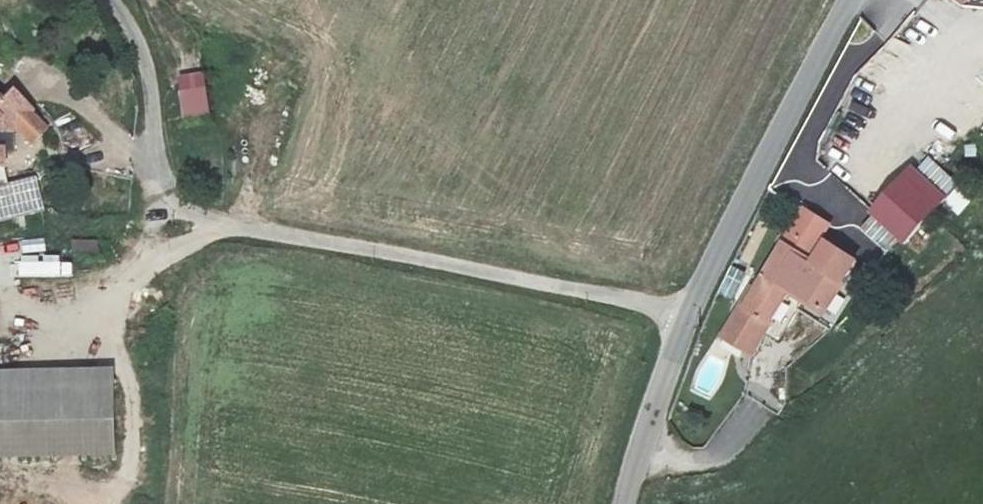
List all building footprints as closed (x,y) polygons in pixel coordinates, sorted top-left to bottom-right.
[(177,76),(184,115),(209,111),(202,72),(177,76)] [(852,122),(868,80),(852,74),(836,115),(852,122)] [(9,128),(23,140),(36,127),(8,100),(0,107),(0,128),(9,128)] [(922,154),(909,170),(906,167),(855,228),(879,249),(892,233),(902,241),(953,180),(922,154)] [(973,185),(962,174),(939,199),(951,209),(973,185)] [(0,185),(0,221),(44,210),(36,176),(0,185)] [(775,248),(800,262),(803,258),(800,257),(807,246),(820,223),(797,210),(775,248)] [(803,258),(800,262),(775,248),(739,308),(736,306),(717,339),(745,356),(784,289),(792,294),(791,297),(818,312),(849,259),(820,242),(814,250),(808,261),(803,258)] [(808,261),(814,250),(807,246),(800,257),(803,258),(808,261)] [(113,452),(111,368),(0,372),(0,455),(113,452)]
